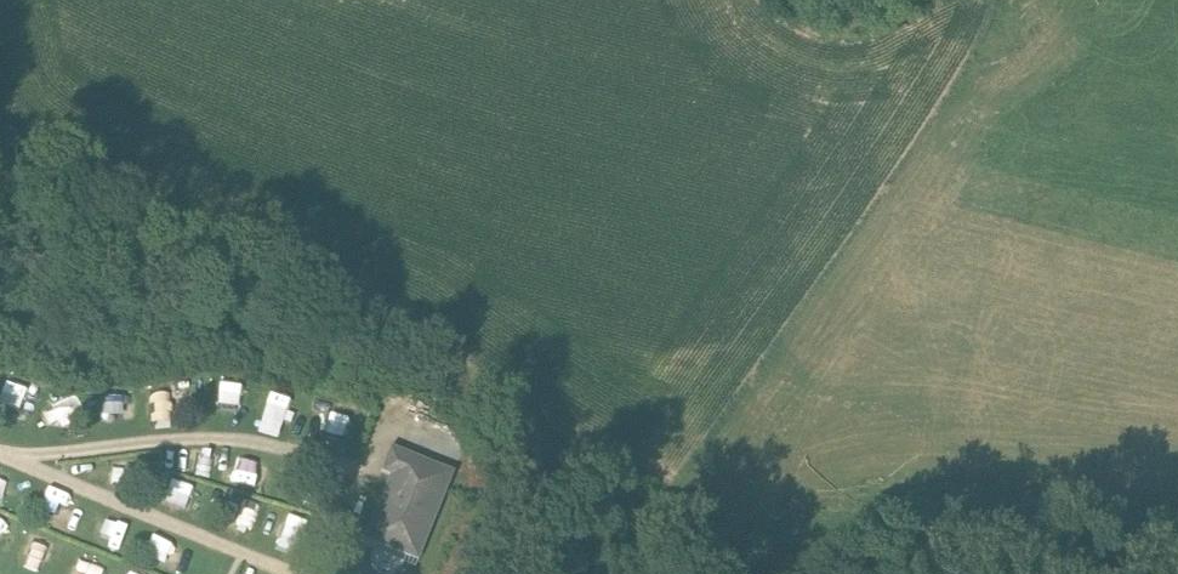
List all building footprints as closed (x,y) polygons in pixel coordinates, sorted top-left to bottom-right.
[(2,403),(25,412),(34,388),(10,380),(2,403)] [(180,387),(159,389),(160,411),(181,409),(180,387)] [(104,393),(105,416),(125,415),(124,392),(104,393)] [(269,415),(288,420),(293,397),(274,392),(269,415)] [(326,430),(348,436),(353,414),(332,408),(326,430)] [(455,471),(404,450),(391,445),(381,471),(399,478),(374,542),(419,559),(455,471)] [(213,477),(222,459),(209,453),(200,471),(213,477)] [(160,498),(191,507),(197,487),(166,477),(160,498)] [(12,482),(0,479),(0,502),(6,504),(12,482)] [(250,537),(254,503),(230,500),(226,534),(250,537)] [(60,503),(53,527),(76,534),(84,510),(60,503)] [(9,520),(0,516),(0,538),(9,520)] [(110,544),(116,528),(98,523),(93,538),(110,544)] [(33,531),(24,554),(49,564),(58,542),(33,531)] [(167,554),(184,562),(192,543),(175,536),(167,554)] [(106,563),(78,556),(74,573),(104,573),(106,563)]
